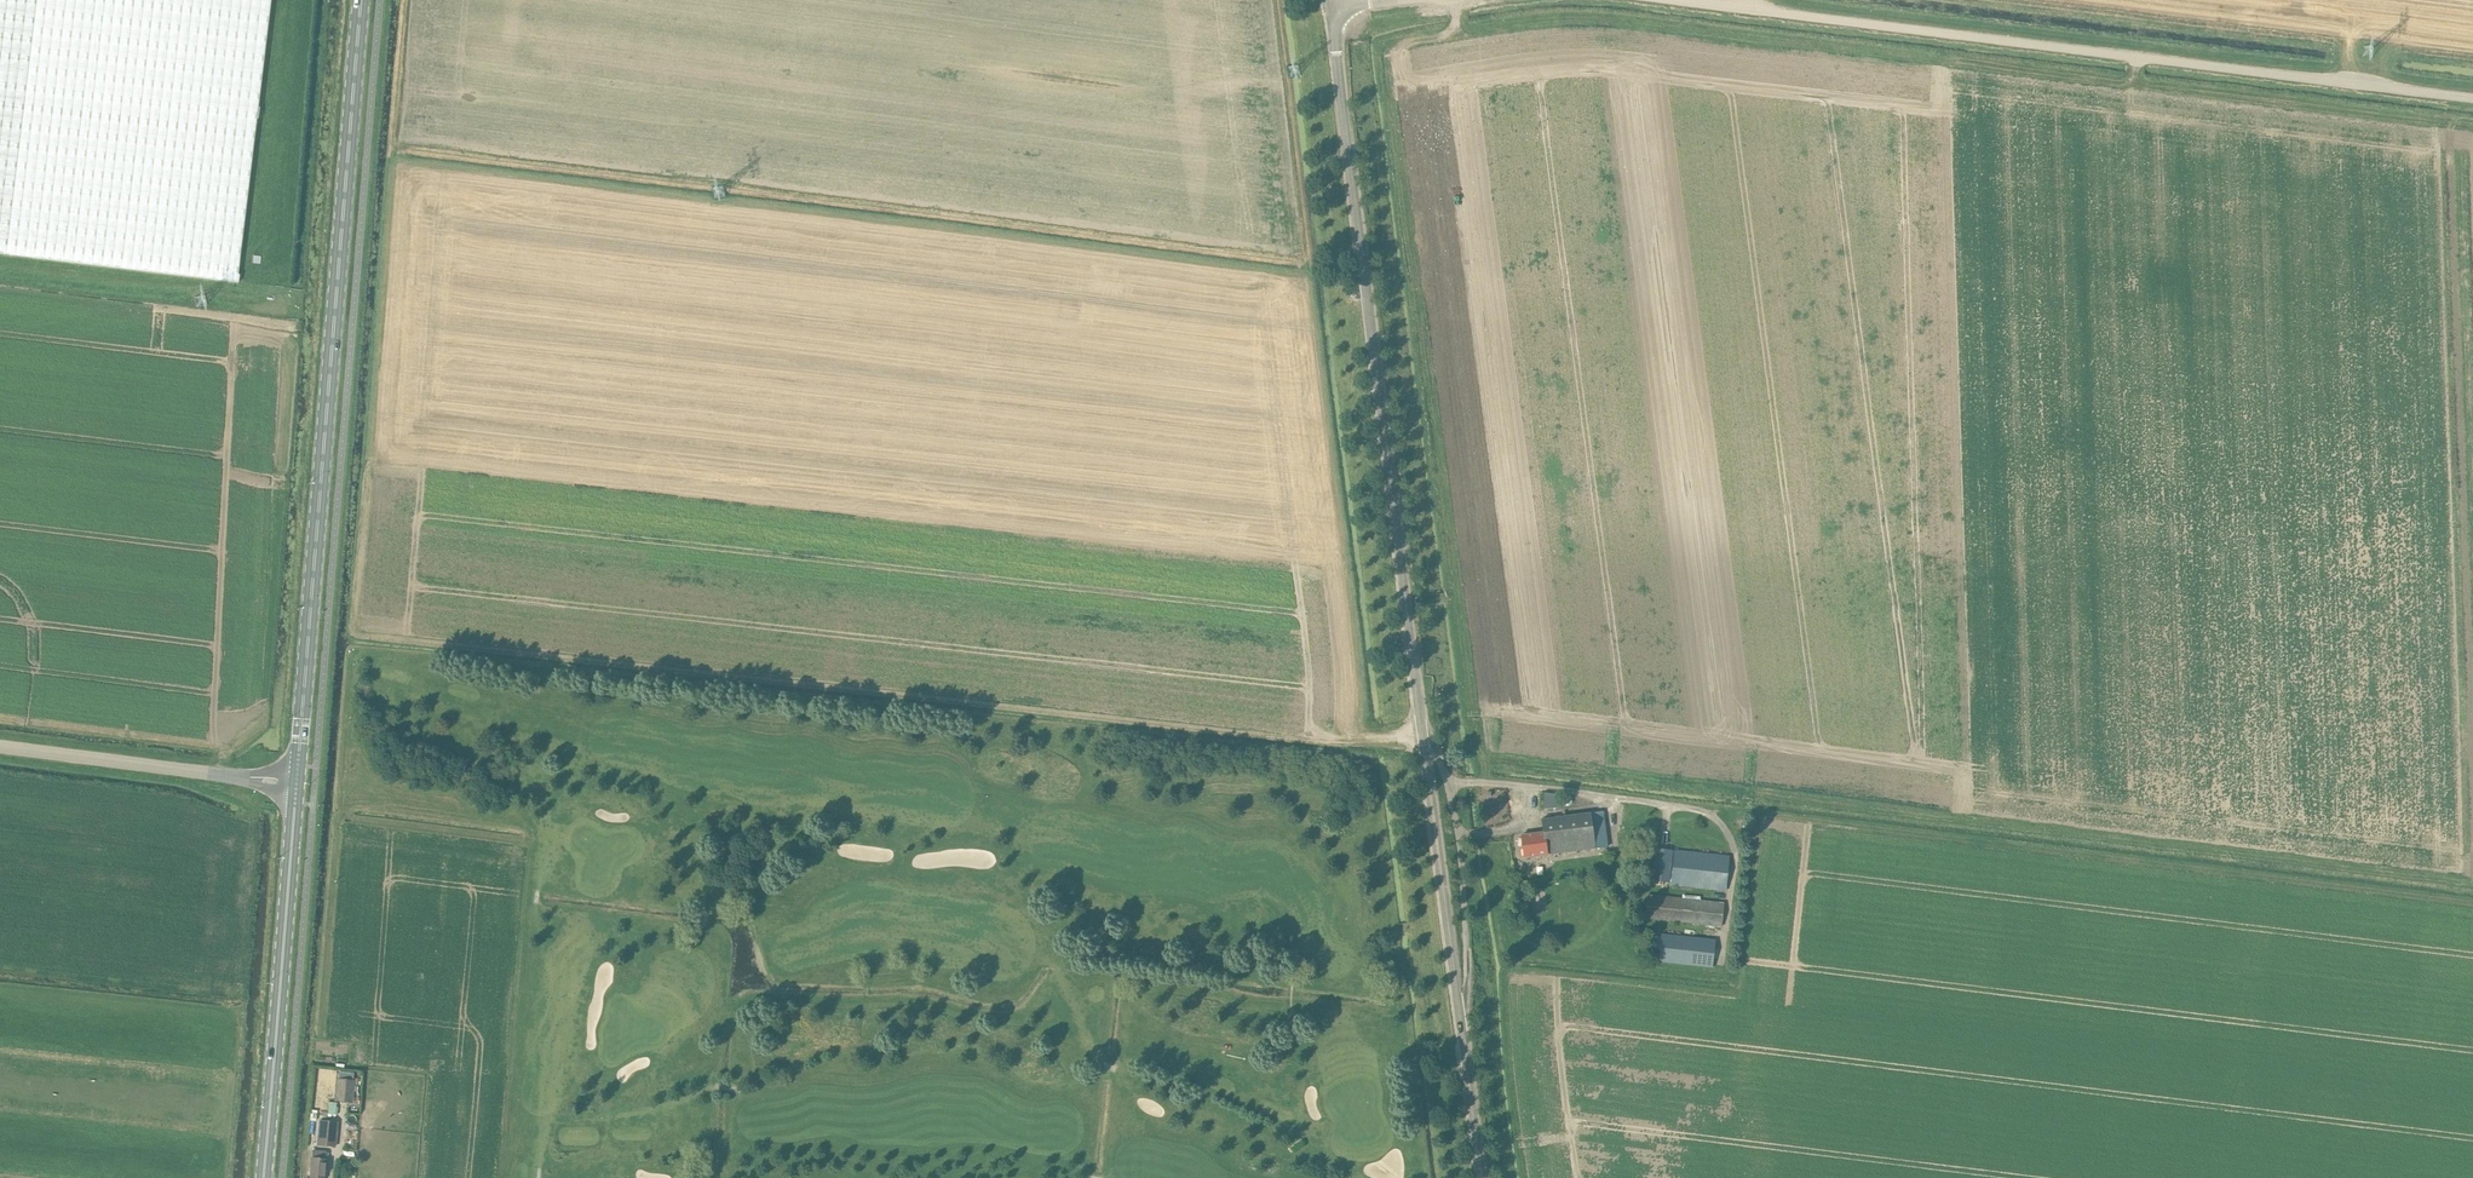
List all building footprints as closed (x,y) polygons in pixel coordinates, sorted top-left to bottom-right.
[(238,282),(239,275),(238,275),(256,118),(258,119),(259,108),(258,108),(271,0),(0,0),(0,253),(238,282)] [(1544,792),(1544,809),(1561,807),(1561,801),(1561,800),(1561,794),(1544,792)] [(1561,798),(1561,803),(1564,806),(1569,806),(1572,802),(1572,798),(1569,795),(1563,796),(1561,798)] [(1543,832),(1521,835),(1524,857),(1547,855),(1548,853),(1607,846),(1603,811),(1590,813),(1542,819),(1543,832)] [(1670,884),(1708,888),(1725,890),(1729,856),(1674,850),(1670,884)] [(1657,851),(1653,880),(1669,882),(1672,853),(1657,851)] [(1645,917),(1706,924),(1721,926),(1724,903),(1647,895),(1645,917)] [(1712,967),(1712,964),(1715,939),(1662,933),(1659,961),(1712,967)] [(336,1079),(335,1102),(353,1103),(354,1080),(336,1079)] [(317,1144),(334,1146),(337,1122),(319,1120),(317,1144)] [(327,1151),(313,1149),(310,1177),(324,1177),(327,1151)]
